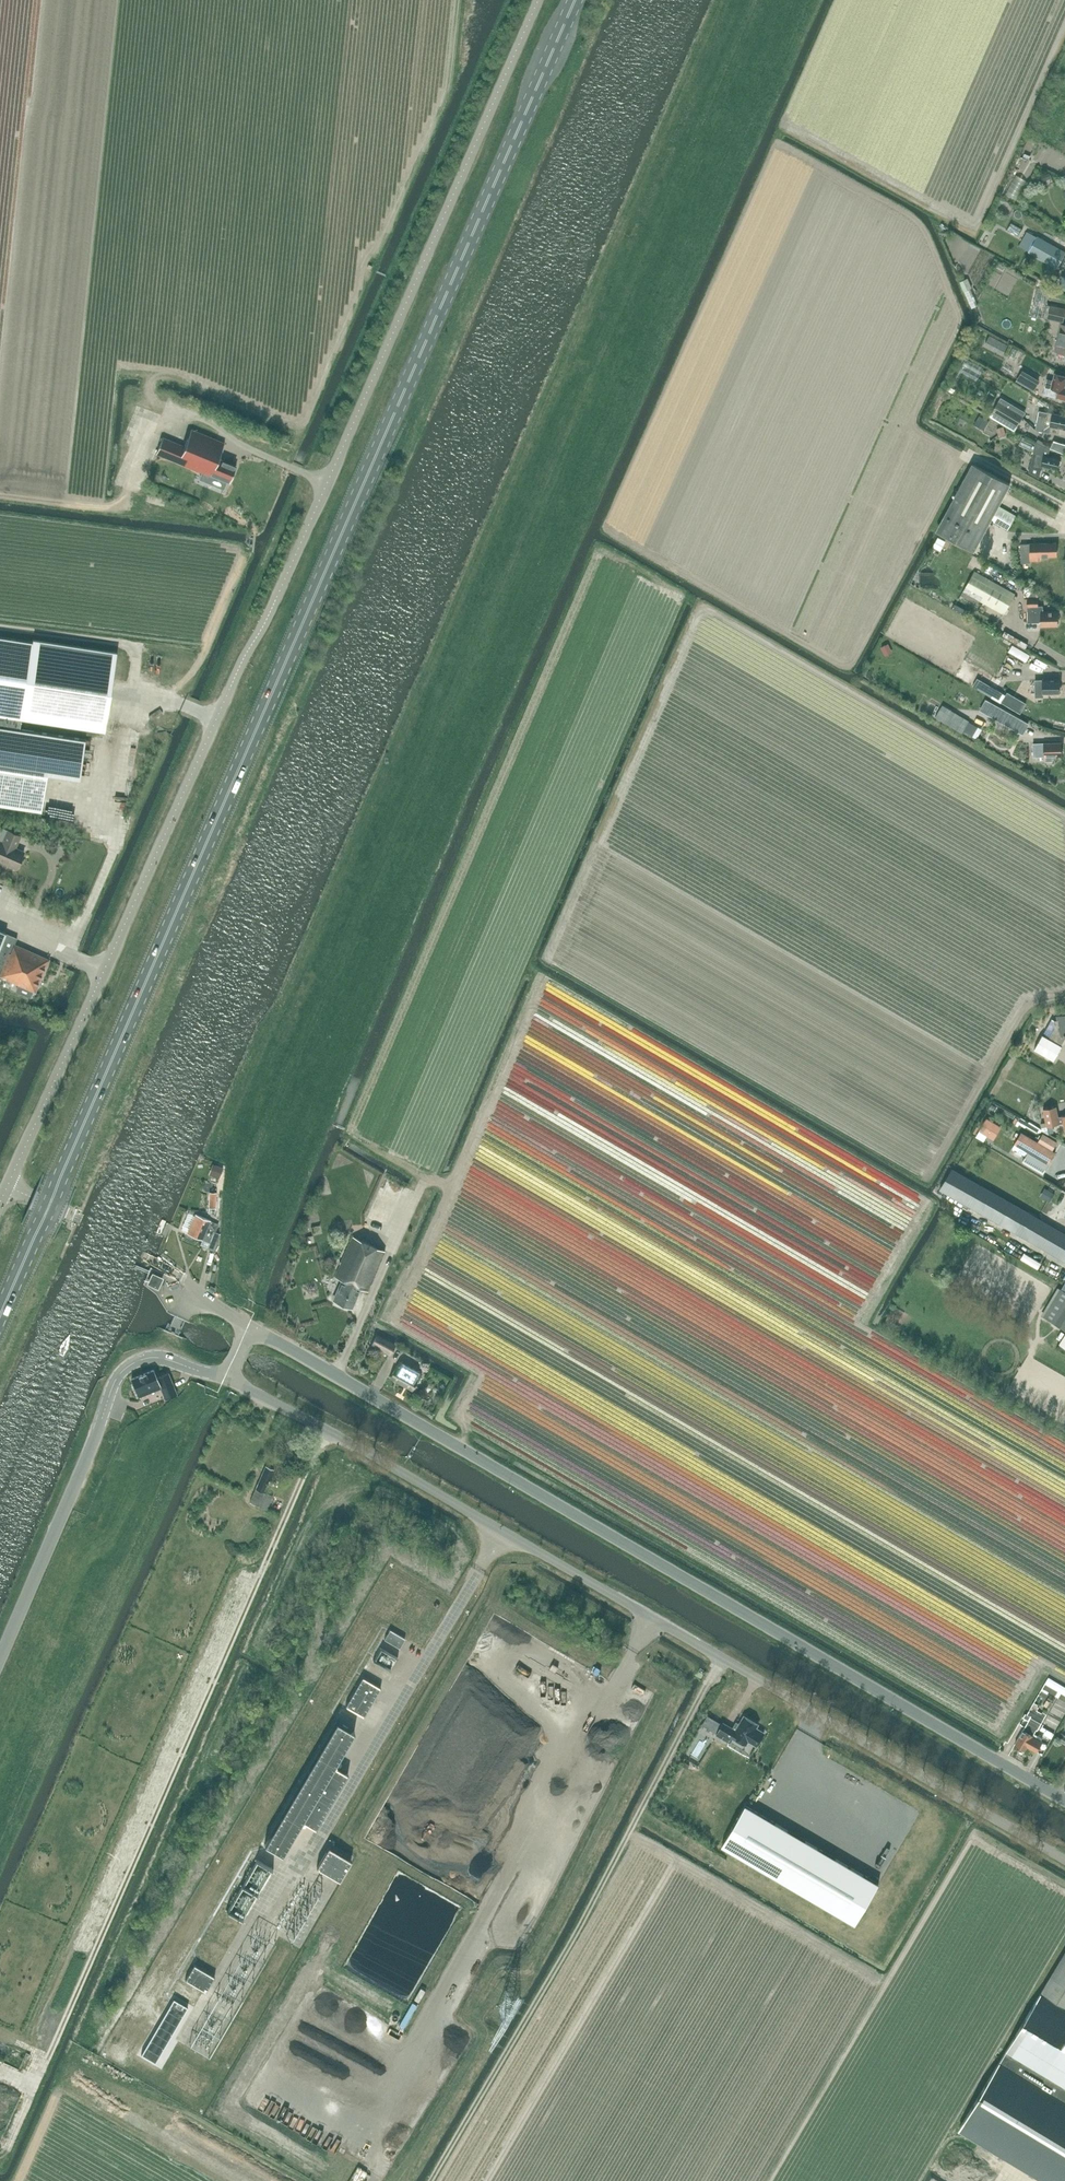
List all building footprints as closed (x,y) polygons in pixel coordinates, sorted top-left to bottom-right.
[(1052,178),(1050,173),(1037,178),(1039,183),(1052,178)] [(1025,197),(1032,179),(1024,176),(1017,194),(1025,197)] [(1064,253),(1064,252),(1037,236),(1036,236),(1027,231),(1018,246),(1057,268),(1064,253)] [(978,277),(970,281),(974,290),(982,287),(978,277)] [(972,289),(968,279),(961,282),(965,292),(972,289)] [(1054,302),(1056,286),(1046,285),(1044,300),(1054,302)] [(1064,315),(1064,309),(1050,305),(1047,319),(1063,323),(1064,315)] [(1061,323),(1054,351),(1064,354),(1064,324),(1061,323)] [(968,338),(979,344),(983,336),(972,330),(968,338)] [(989,335),(985,344),(1003,354),(1007,345),(989,335)] [(959,354),(956,361),(960,364),(964,357),(959,354)] [(960,364),(969,370),(974,362),(964,356),(964,357),(960,364)] [(1041,380),(1024,370),(1017,383),(1034,393),(1041,380)] [(1057,373),(1054,373),(1053,380),(1047,379),(1045,387),(1057,390),(1056,398),(1064,400),(1064,375),(1057,373)] [(1022,417),(998,403),(992,412),(1017,427),(1022,417)] [(1051,425),(1064,428),(1064,416),(1039,411),(1035,430),(1049,433),(1051,425)] [(979,415),(975,424),(984,428),(988,420),(979,415)] [(218,459),(224,443),(191,429),(184,446),(162,437),(156,453),(211,476),(211,474),(230,482),(236,466),(218,459)] [(1032,450),(1035,443),(1024,438),(1021,444),(1032,450)] [(1039,478),(1042,466),(1058,469),(1059,465),(1060,464),(1060,462),(1060,461),(1060,458),(1048,456),(1050,450),(1035,442),(1028,473),(1039,478)] [(999,505),(1009,488),(1011,484),(976,464),(939,532),(975,551),(991,520),(1008,529),(1014,517),(1013,517),(1015,514),(999,505)] [(938,537),(932,547),(940,551),(945,541),(938,537)] [(1040,560),(1040,556),(1057,556),(1056,543),(1027,544),(1020,544),(1021,563),(1030,562),(1030,560),(1040,560)] [(975,571),(963,592),(992,609),(1003,615),(1015,593),(975,571)] [(1038,597),(1043,589),(1031,582),(1026,590),(1038,597)] [(1043,611),(1043,610),(1043,606),(1040,605),(1040,597),(1025,598),(1024,597),(1025,611),(1027,610),(1027,623),(1040,623),(1040,626),(1058,626),(1058,611),(1043,611)] [(954,603),(952,608),(963,614),(965,609),(954,603)] [(1,726),(3,716),(105,732),(117,654),(0,636),(0,726),(1,726)] [(1017,649),(1007,666),(1013,670),(1023,652),(1017,649)] [(1059,680),(1035,680),(1036,697),(1043,696),(1043,693),(1060,693),(1060,691),(1061,690),(1061,686),(1060,685),(1059,680)] [(1020,713),(1026,703),(1006,692),(1001,702),(1020,713)] [(1022,734),(1028,723),(991,702),(985,713),(1022,734)] [(942,706),(936,717),(962,732),(963,730),(968,721),(942,706)] [(41,811),(46,773),(79,778),(85,739),(1,726),(0,726),(0,804),(41,811)] [(1033,744),(1033,756),(1045,756),(1045,761),(1052,761),(1052,756),(1061,756),(1061,743),(1033,744)] [(0,845),(0,861),(16,868),(17,868),(14,867),(22,851),(24,852),(24,851),(15,847),(21,836),(3,827),(0,833),(0,841),(2,841),(0,845)] [(50,959),(15,944),(18,938),(0,930),(0,985),(3,978),(20,985),(17,992),(27,996),(29,989),(35,992),(50,959)] [(1034,1049),(1054,1059),(1061,1045),(1060,1044),(1064,1035),(1064,1014),(1056,1016),(1056,1020),(1055,1020),(1052,1019),(1034,1049)] [(1059,1116),(1057,1105),(1043,1108),(1046,1121),(1047,1126),(1052,1125),(1063,1123),(1064,1130),(1064,1115),(1059,1116)] [(1001,1126),(987,1118),(980,1130),(994,1138),(1001,1126)] [(1046,1121),(1040,1122),(1042,1129),(1048,1133),(1053,1132),(1052,1125),(1047,1126),(1046,1121)] [(1022,1132),(1013,1147),(1026,1156),(1022,1161),(1043,1174),(1056,1152),(1052,1150),(1057,1142),(1043,1133),(1038,1141),(1022,1132)] [(215,1165),(211,1174),(220,1177),(223,1168),(215,1165)] [(952,1168),(939,1189),(1064,1261),(1064,1233),(952,1168)] [(334,1179),(328,1196),(338,1199),(344,1183),(334,1179)] [(1045,1188),(1040,1195),(1048,1200),(1052,1192),(1045,1188)] [(209,1192),(209,1207),(216,1208),(217,1192),(209,1192)] [(219,1233),(215,1232),(218,1225),(195,1215),(194,1217),(188,1214),(183,1226),(189,1229),(188,1233),(210,1242),(208,1248),(214,1251),(218,1242),(219,1233)] [(360,1287),(361,1288),(367,1291),(385,1251),(352,1236),(334,1276),(343,1280),(334,1300),(350,1307),(360,1287)] [(1053,1263),(1051,1266),(1049,1269),(1053,1271),(1050,1277),(1056,1280),(1063,1268),(1053,1263)] [(147,1284),(158,1289),(163,1277),(152,1272),(147,1284)] [(1060,1289),(1044,1316),(1064,1330),(1064,1291),(1060,1289)] [(389,1352),(394,1344),(378,1335),(373,1344),(389,1352)] [(412,1388),(421,1373),(400,1360),(391,1377),(412,1388)] [(154,1370),(132,1378),(138,1393),(147,1389),(148,1392),(154,1390),(153,1387),(159,1385),(162,1392),(165,1399),(176,1394),(174,1388),(167,1370),(155,1374),(154,1370)] [(265,1465),(250,1502),(268,1509),(273,1495),(265,1492),(274,1469),(265,1465)] [(399,1647),(405,1638),(390,1629),(384,1639),(399,1647)] [(393,1652),(389,1659),(399,1664),(403,1657),(393,1652)] [(565,1672),(569,1666),(564,1662),(559,1667),(565,1672)] [(587,1679),(600,1685),(603,1679),(590,1673),(587,1679)] [(364,1716),(381,1687),(362,1676),(345,1705),(364,1716)] [(1042,1688),(1064,1701),(1064,1687),(1049,1677),(1042,1688)] [(555,1694),(558,1697),(564,1687),(560,1685),(555,1694)] [(1050,1694),(1043,1705),(1049,1709),(1052,1703),(1051,1702),(1054,1697),(1050,1694)] [(1038,1707),(1037,1706),(1037,1705),(1034,1702),(1026,1715),(1024,1715),(1022,1719),(1028,1722),(1023,1729),(1014,1744),(1025,1750),(1027,1746),(1037,1752),(1043,1741),(1034,1735),(1037,1729),(1037,1730),(1046,1714),(1042,1712),(1042,1713),(1037,1710),(1038,1707)] [(723,1722),(715,1734),(723,1738),(730,1742),(733,1737),(746,1744),(748,1741),(757,1746),(765,1732),(756,1727),(758,1724),(744,1715),(739,1723),(736,1721),(732,1728),(723,1722)] [(264,1843),(282,1854),(302,1820),(315,1828),(348,1773),(334,1765),(354,1731),(336,1720),(264,1843)] [(1042,1726),(1041,1729),(1044,1731),(1043,1733),(1051,1738),(1054,1733),(1042,1726)] [(745,1805),(722,1846),(855,1924),(879,1884),(745,1805)] [(339,1879),(351,1859),(328,1846),(317,1866),(339,1879)] [(259,1884),(267,1889),(279,1866),(271,1862),(259,1884)] [(1006,2050),(1064,2085),(1064,1952),(1006,2050)] [(206,1991),(214,1976),(194,1964),(185,1979),(206,1991)] [(439,2009),(444,1997),(439,1995),(434,2006),(439,2009)] [(174,1998),(141,2053),(155,2062),(188,2006),(174,1998)] [(1006,2050),(959,2129),(1046,2180),(1064,2180),(1064,2085),(1006,2050)] [(354,2150),(365,2157),(373,2143),(362,2137),(354,2150)] [(370,2169),(376,2158),(371,2155),(365,2166),(370,2169)]
